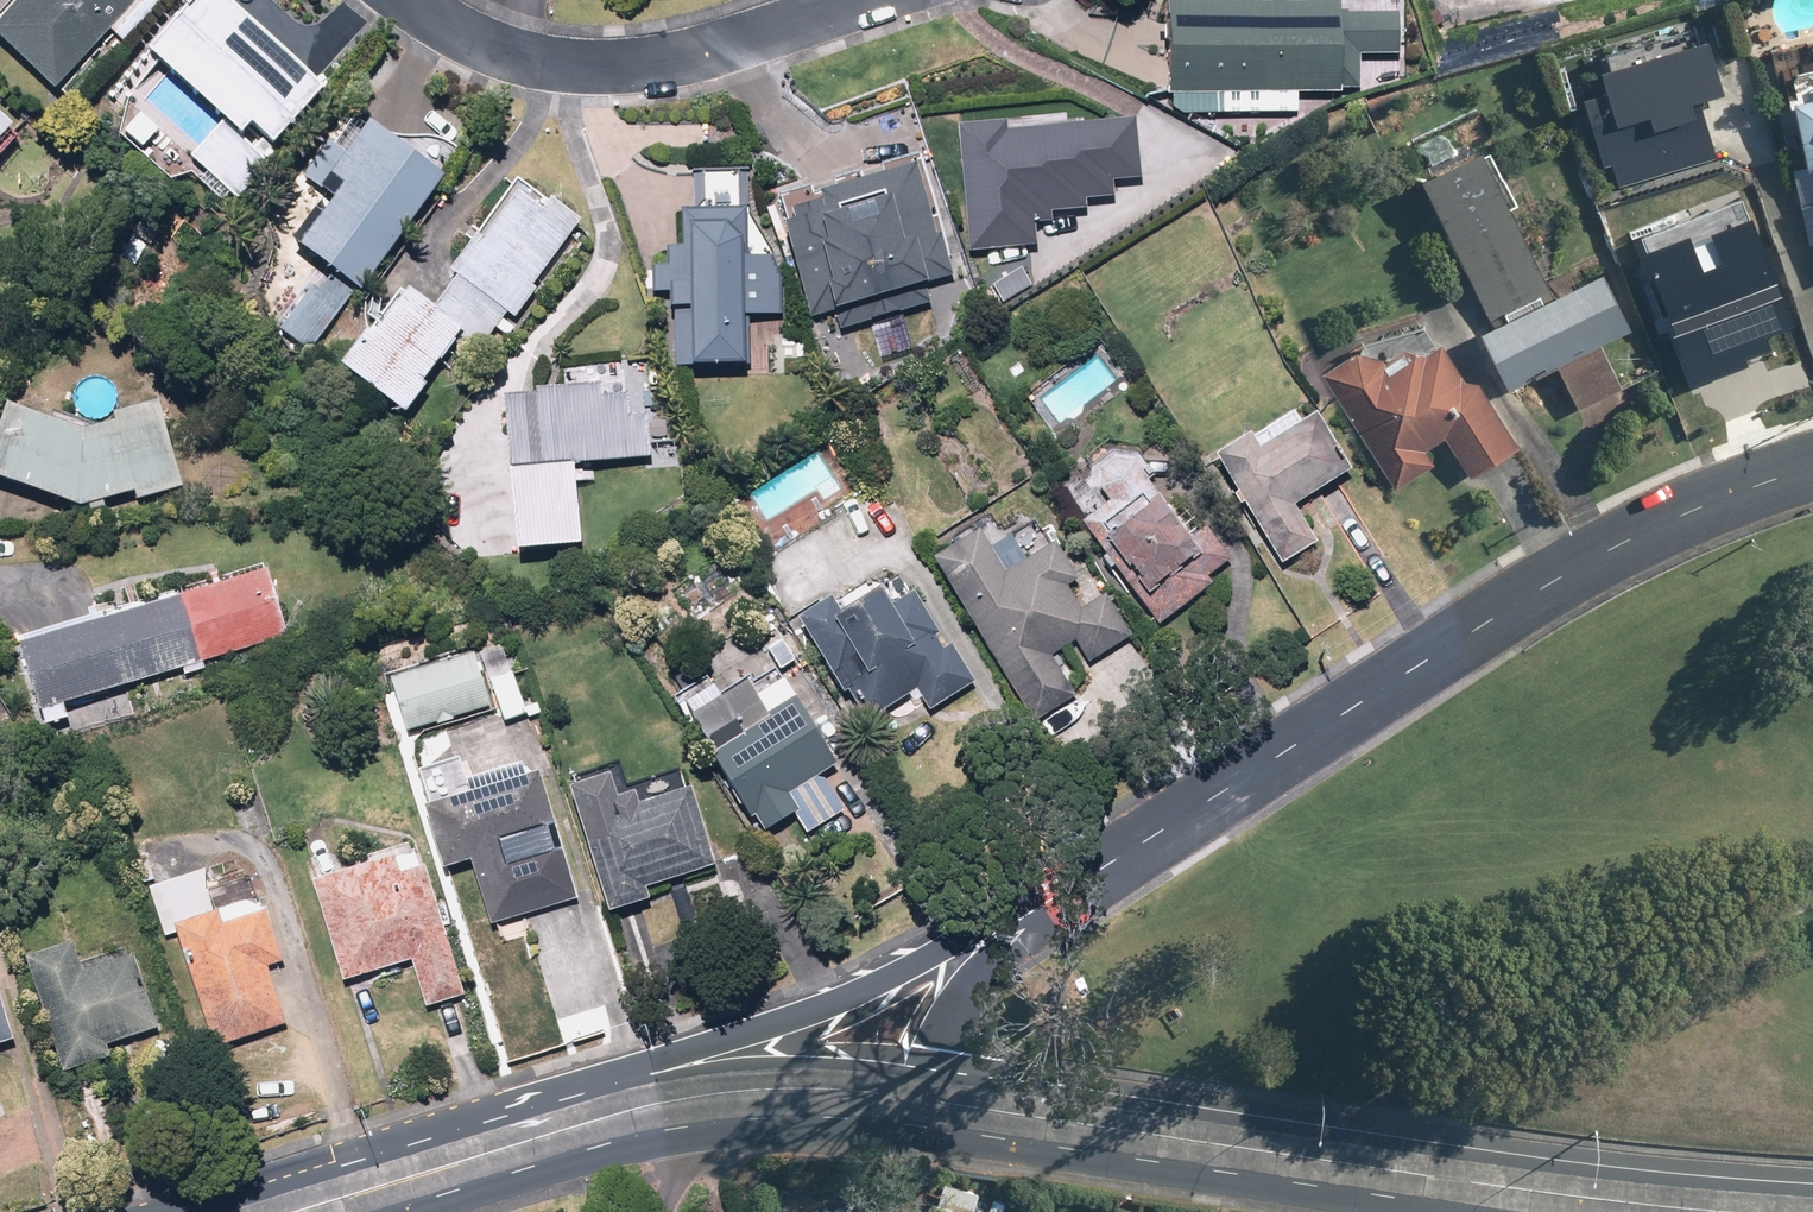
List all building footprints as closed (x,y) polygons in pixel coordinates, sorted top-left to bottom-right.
[(0,19),(0,50),(49,95),(109,30),(116,37),(150,0),(18,0),(0,19)] [(225,194),(317,92),(212,0),(189,0),(140,56),(152,66),(223,129),(192,165),(225,194)] [(1336,7),(1160,2),(1157,90),(1333,95),(1336,7)] [(1702,38),(1596,69),(1602,90),(1577,98),(1597,166),(1611,162),(1617,185),(1714,157),(1697,99),(1718,93),(1702,38)] [(1789,105),(1812,187),(1812,98),(1789,105)] [(1134,122),(1004,132),(1003,121),(953,125),(962,252),(1034,247),(1033,223),(1048,222),(1047,213),(1054,212),(1056,241),(1113,236),(1109,183),(1138,180),(1134,122)] [(361,127),(280,242),(317,268),(273,330),(307,354),(354,289),(359,292),(437,181),(361,127)] [(1476,149),(1418,179),(1491,321),(1475,329),(1505,388),(1554,362),(1577,406),(1619,385),(1599,345),(1628,330),(1598,272),(1551,296),(1476,149)] [(906,167),(812,196),(815,203),(785,212),(789,224),(776,228),(804,318),(827,311),(833,331),(922,303),(917,287),(951,277),(938,237),(929,240),(906,167)] [(575,223),(513,180),(449,274),(456,279),(434,312),(483,345),(505,313),(515,320),(534,293),(530,290),(575,223)] [(1664,375),(1793,331),(1742,181),(1689,198),(1703,239),(1683,246),(1670,209),(1615,227),(1664,375)] [(737,216),(673,215),(672,250),(663,250),(663,266),(645,266),(644,296),(660,297),(659,311),(671,311),(670,369),(735,370),(736,316),(772,317),(773,258),(736,258),(737,216)] [(457,331),(397,288),(365,333),(359,329),(329,370),(398,420),(421,389),(417,386),(457,331)] [(1365,342),(1321,371),(1392,487),(1432,462),(1423,448),(1441,437),(1467,480),(1519,448),(1473,374),(1462,381),(1437,341),(1432,344),(1420,324),(1365,342)] [(528,398),(496,401),(434,462),(443,559),(574,546),(566,468),(647,459),(643,415),(626,417),(624,396),(599,399),(598,384),(527,391),(528,398)] [(1241,437),(1205,458),(1271,569),(1313,544),(1290,506),(1346,472),(1305,404),(1243,441),(1241,437)] [(0,408),(0,488),(73,510),(127,493),(130,504),(176,492),(158,426),(138,431),(134,417),(78,432),(0,408)] [(1096,507),(1075,527),(1156,626),(1210,583),(1206,579),(1228,559),(1200,529),(1189,539),(1137,481),(1147,472),(1120,442),(1074,483),(1096,507)] [(970,532),(925,564),(1034,721),(1070,695),(1046,661),(1072,643),(1088,666),(1128,638),(1099,598),(1078,614),(1061,590),(1075,581),(1048,543),(1002,576),(970,532)] [(11,646),(37,733),(63,725),(57,707),(179,670),(182,677),(202,671),(200,664),(280,639),(260,571),(11,646)] [(825,594),(788,620),(861,726),(910,692),(925,714),(972,682),(946,645),(943,648),(906,595),(879,614),(865,593),(837,612),(825,594)] [(508,674),(477,684),(466,652),(381,680),(400,740),(486,711),(491,728),(522,717),(508,674)] [(701,680),(671,703),(742,823),(749,819),(759,836),(791,817),(802,836),(838,815),(817,779),(833,770),(773,669),(751,682),(747,676),(712,697),(701,680)] [(456,760),(415,771),(424,805),(416,807),(433,871),(464,863),(481,928),(573,903),(539,773),(520,778),(518,770),(462,784),(456,760)] [(601,778),(563,790),(601,915),(643,902),(639,890),(710,869),(683,780),(608,802),(601,778)] [(309,883),(308,884),(338,985),(406,965),(419,1008),(461,996),(423,866),(395,874),(391,859),(309,883)] [(148,888),(159,916),(211,1052),(285,1023),(264,970),(278,964),(248,885),(247,882),(210,897),(199,869),(148,888)] [(18,959),(20,965),(54,1074),(101,1060),(98,1048),(151,1032),(128,958),(75,975),(65,945),(18,959)] [(0,1020),(0,1047),(10,1044),(0,1020)]
